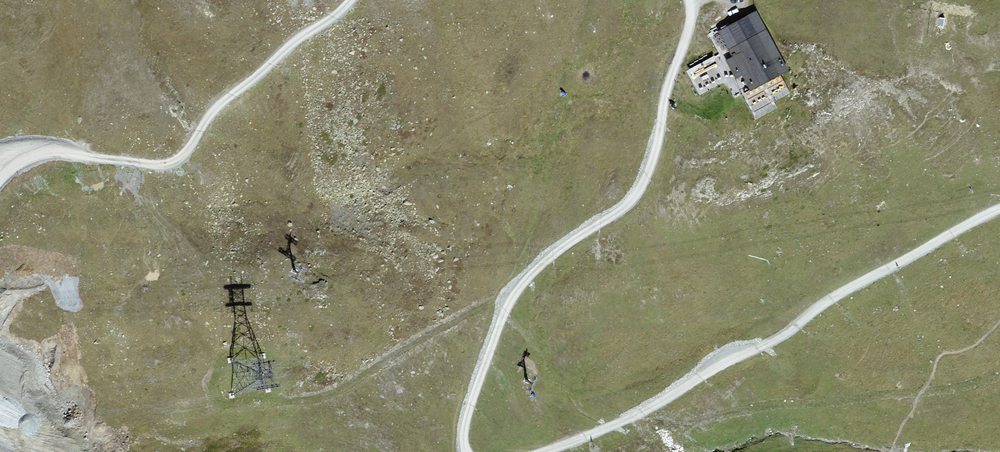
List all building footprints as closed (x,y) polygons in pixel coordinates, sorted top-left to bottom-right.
[(762,10),(722,33),(755,91),(795,68),(762,10)] [(709,68),(717,65),(714,58),(706,61),(709,68)]
